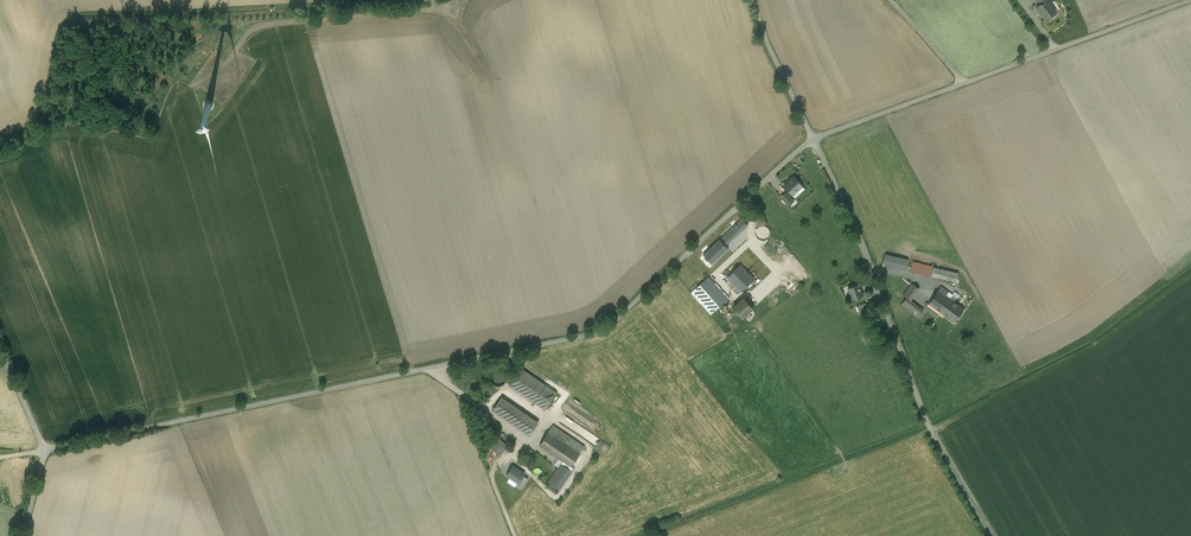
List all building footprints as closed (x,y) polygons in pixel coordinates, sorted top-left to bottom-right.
[(907,2),(915,12),(922,6),(917,0),(910,0),(907,2)] [(1041,4),(1036,8),(1039,12),(1040,11),(1046,19),(1055,13),(1051,8),(1053,7),(1047,0),(1038,0),(1041,4)] [(802,185),(794,177),(784,186),(792,194),(802,185)] [(793,201),(786,192),(782,196),(789,205),(793,201)] [(742,219),(724,235),(729,241),(747,225),(742,219)] [(761,220),(761,239),(769,239),(769,224),(767,224),(766,219),(761,220)] [(729,241),(724,235),(720,239),(725,245),(729,241)] [(720,239),(704,254),(712,262),(728,247),(725,245),(720,239)] [(850,249),(840,254),(842,260),(847,269),(857,264),(850,249)] [(839,253),(834,256),(837,263),(842,260),(840,254),(839,253)] [(908,259),(886,254),(883,265),(906,271),(908,259)] [(932,267),(913,262),(911,272),(930,276),(932,267)] [(754,278),(741,264),(727,277),(741,291),(754,278)] [(959,273),(933,267),(931,276),(957,282),(959,273)] [(708,277),(692,292),(712,314),(728,299),(708,277)] [(913,283),(904,295),(907,297),(898,309),(914,322),(923,310),(910,300),(919,288),(913,283)] [(858,284),(848,288),(852,300),(863,296),(861,291),(860,291),(858,284)] [(951,294),(941,287),(929,303),(944,314),(954,301),(948,297),(951,294)] [(744,297),(733,307),(743,317),(754,307),(746,299),(744,297)] [(954,301),(944,314),(955,322),(964,309),(954,301)] [(865,303),(858,306),(861,314),(868,311),(865,303)] [(556,393),(522,369),(509,386),(544,411),(556,393)] [(537,422),(501,398),(492,411),(528,435),(537,422)] [(584,447),(553,425),(539,445),(562,460),(568,464),(571,466),(584,447)] [(498,438),(490,447),(500,455),(508,446),(498,438)] [(562,460),(548,482),(557,489),(570,471),(565,468),(568,464),(562,460)] [(523,475),(524,473),(513,466),(507,475),(510,478),(507,482),(515,487),(516,484),(521,488),(528,478),(523,475)]
